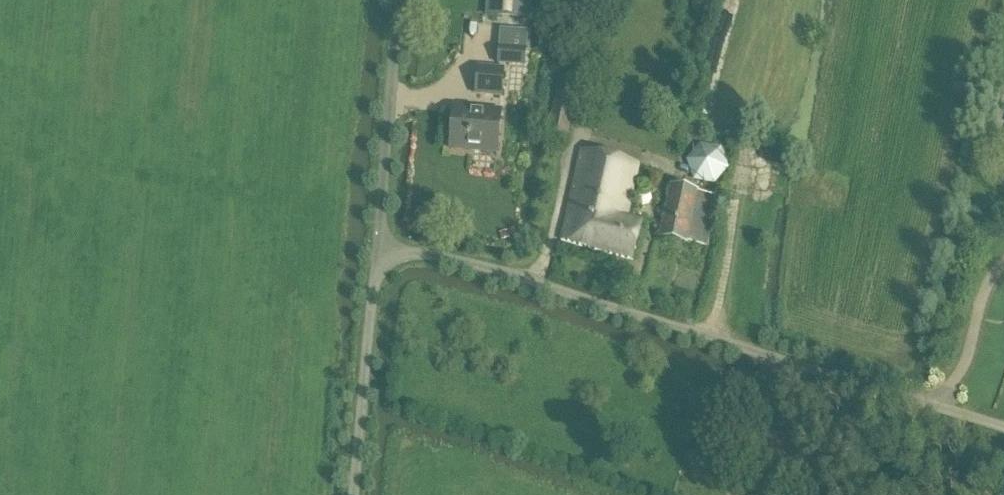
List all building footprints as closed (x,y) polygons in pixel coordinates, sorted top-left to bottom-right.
[(487,16),(528,19),(530,0),(488,0),(487,16)] [(499,65),(525,68),(528,34),(502,31),(499,65)] [(548,132),(568,137),(585,61),(586,61),(590,54),(579,48),(575,56),(566,51),(548,132)] [(476,94),(501,96),(504,71),(478,69),(476,94)] [(454,108),(450,150),(497,154),(501,113),(454,108)] [(695,181),(715,184),(729,168),(722,149),(701,145),(688,161),(695,181)] [(561,241),(633,261),(643,223),(626,219),(639,165),(581,152),(561,241)] [(671,187),(665,213),(659,238),(707,248),(718,198),(671,187)]
